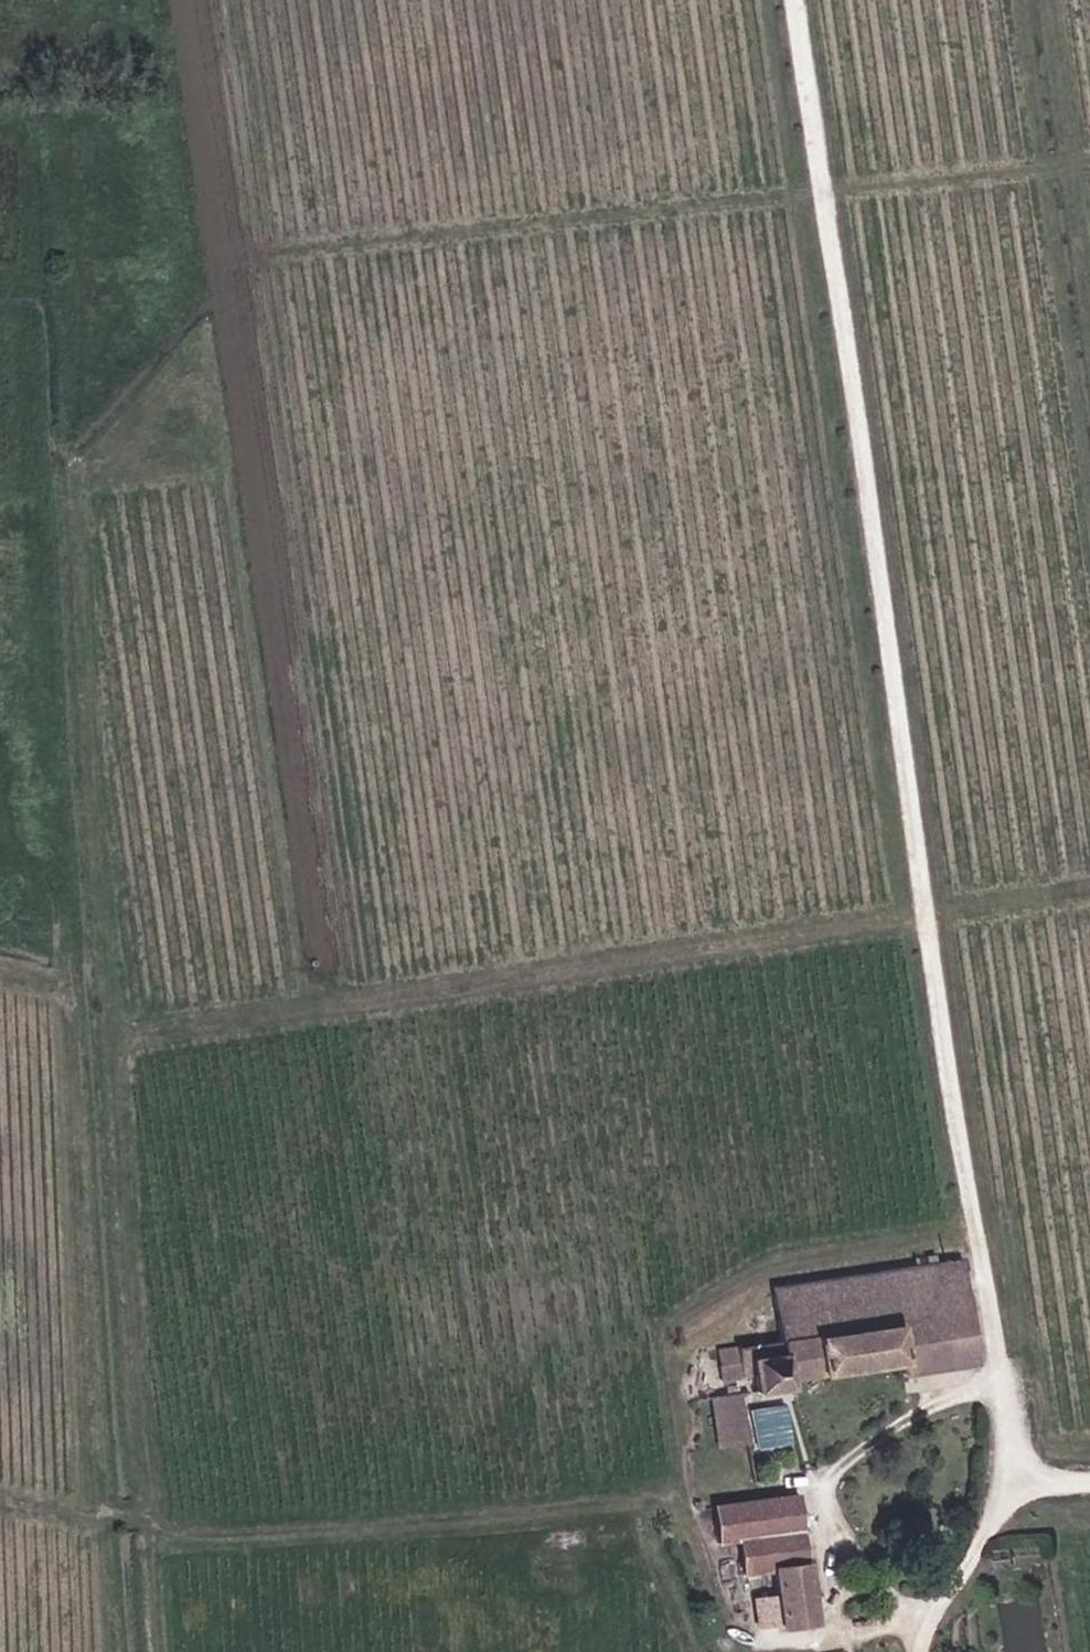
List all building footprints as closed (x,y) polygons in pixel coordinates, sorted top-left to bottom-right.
[(756,1418),(794,1415),(795,1387),(812,1386),(812,1376),(910,1365),(911,1376),(985,1364),(973,1259),(779,1281),(784,1343),(741,1348),(744,1376),(767,1375),(768,1390),(755,1392),(756,1418)] [(794,1415),(756,1418),(756,1427),(758,1443),(795,1441),(794,1415)] [(746,1444),(758,1443),(756,1427),(744,1428),(746,1444)] [(768,1483),(768,1468),(755,1469),(756,1483),(768,1483)] [(791,1582),(820,1580),(812,1507),(740,1512),(737,1512),(738,1549),(756,1548),(761,1583),(791,1582)] [(820,1580),(791,1582),(797,1630),(823,1627),(820,1580)] [(1007,1601),(1015,1651),(1053,1651),(1044,1595),(1007,1601)]
